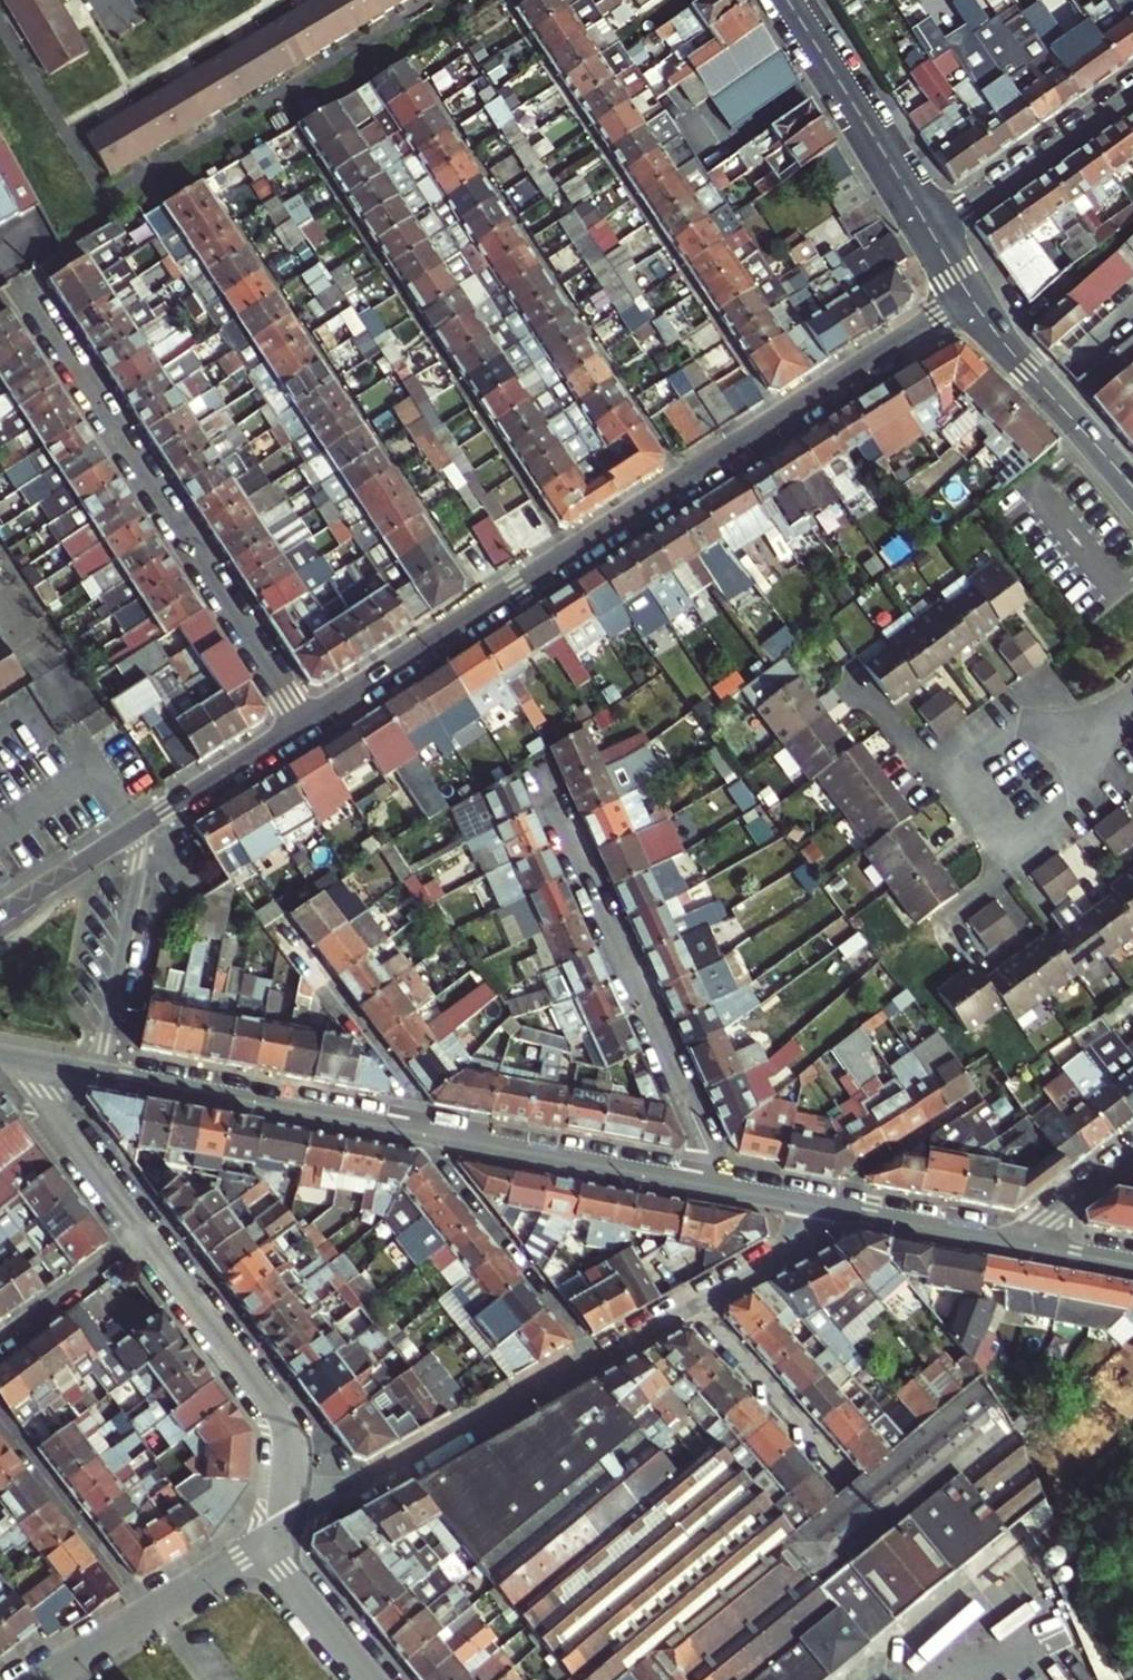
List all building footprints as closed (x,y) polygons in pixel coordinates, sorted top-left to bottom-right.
[(14,15),(39,0),(5,0),(14,15)] [(59,0),(39,0),(14,15),(34,47),(73,23),(59,0)] [(311,5),(333,42),(365,22),(352,0),(319,0),(311,5)] [(365,22),(397,4),(394,0),(352,0),(365,22)] [(579,0),(535,0),(518,11),(532,32),(579,0)] [(583,31),(598,21),(584,0),(579,0),(532,32),(546,55),(583,31)] [(624,0),(606,0),(596,7),(603,18),(605,21),(627,5),(624,0)] [(647,9),(659,0),(640,0),(647,9)] [(746,0),(706,0),(705,1),(657,34),(666,46),(669,43),(677,54),(749,4),(746,0)] [(965,0),(958,0),(953,4),(959,13),(968,25),(980,43),(1039,127),(1064,109),(1031,62),(1020,70),(999,40),(995,43),(965,0)] [(1064,109),(1082,96),(1060,66),(1050,52),(1030,24),(1024,16),(1015,2),(1014,0),(993,0),(1020,39),(1016,42),(1031,62),(1064,109)] [(1121,23),(1123,22),(1132,36),(1132,0),(1105,0),(1121,23)] [(1105,24),(1090,1),(1080,7),(1085,14),(1087,12),(1098,28),(1105,24)] [(682,84),(765,26),(749,4),(677,54),(688,70),(666,85),(655,69),(642,78),(650,89),(653,94),(658,101),(682,84)] [(311,5),(280,24),(302,61),(333,42),(311,5)] [(1030,24),(1050,52),(1068,40),(1048,11),(1030,24)] [(598,21),(583,31),(598,54),(618,41),(613,33),(605,21),(603,18),(598,21)] [(962,65),(974,82),(1016,142),(1039,127),(980,43),(968,25),(945,41),(930,20),(917,29),(922,36),(919,38),(934,60),(951,49),(962,65)] [(1132,60),(1132,36),(1123,22),(1121,23),(1101,37),(1123,68),(1132,60)] [(91,54),(73,23),(34,47),(52,77),(91,54)] [(302,61),(280,24),(249,42),(272,79),(302,61)] [(780,49),(765,26),(682,84),(699,107),(780,49)] [(562,78),(598,54),(583,31),(546,55),(562,78)] [(1060,66),(1082,96),(1105,80),(1123,68),(1101,37),(1060,66)] [(578,102),(623,72),(634,65),(627,55),(617,61),(612,54),(622,47),(618,41),(598,54),(562,78),(578,102)] [(249,42),(216,62),(238,99),(272,79),(249,42)] [(642,44),(627,55),(634,65),(642,78),(655,69),(658,67),(642,44)] [(690,150),(801,83),(780,49),(699,107),(682,84),(658,101),(663,110),(677,131),(683,139),(690,150)] [(951,49),(934,60),(945,76),(962,65),(951,49)] [(470,54),(459,60),(473,83),(484,76),(479,67),(470,54)] [(998,155),(957,93),(945,76),(934,60),(915,73),(934,101),(910,117),(955,185),(998,155)] [(420,85),(404,61),(367,83),(384,108),(420,85)] [(216,62),(185,81),(207,118),(238,99),(216,62)] [(632,85),(623,72),(578,102),(594,126),(650,89),(642,78),(632,85)] [(484,76),(473,83),(488,105),(499,98),(493,90),(484,76)] [(207,118),(185,81),(152,100),(175,137),(207,118)] [(957,93),(998,155),(1016,142),(974,82),(957,93)] [(367,83),(356,90),(373,115),(384,108),(367,83)] [(398,130),(435,107),(420,85),(384,108),(373,115),(387,137),(398,130)] [(653,94),(650,89),(594,126),(607,147),(663,110),(658,101),(649,108),(644,100),(653,94)] [(373,115),(356,90),(301,123),(318,150),(355,126),(373,115)] [(488,105),(484,107),(499,129),(503,127),(513,120),(508,113),(499,98),(488,105)] [(120,120),(142,156),(175,137),(152,100),(120,120)] [(823,119),(811,100),(736,146),(748,164),(764,154),(823,119)] [(413,153),(449,130),(435,107),(398,130),(413,153)] [(515,116),(527,135),(539,128),(526,109),(515,116)] [(621,168),(677,131),(663,110),(607,147),(621,168)] [(373,115),(355,126),(370,148),(387,137),(373,115)] [(837,143),(823,119),(764,154),(772,168),(744,186),(750,196),(808,161),(837,143)] [(142,156),(120,120),(90,138),(112,175),(142,156)] [(513,120),(503,127),(518,150),(528,143),(524,137),(513,120)] [(1125,121),(1091,145),(1113,174),(1132,159),(1132,132),(1125,121)] [(370,148),(355,126),(318,150),(332,172),(370,148)] [(0,128),(0,226),(42,203),(0,128)] [(398,130),(387,137),(402,160),(413,153),(398,130)] [(416,183),(464,152),(449,130),(413,153),(402,160),(416,183)] [(638,194),(675,169),(664,152),(683,139),(677,131),(621,168),(638,194)] [(387,137),(370,148),(332,172),(347,195),(402,160),(387,137)] [(690,150),(683,139),(664,152),(675,169),(694,157),(690,150)] [(528,143),(518,150),(532,172),(543,165),(540,161),(528,143)] [(846,158),(837,143),(808,161),(817,175),(846,158)] [(266,144),(251,153),(265,174),(269,181),(284,172),(266,144)] [(1091,145),(1068,162),(1089,192),(1113,174),(1091,145)] [(431,206),(479,175),(464,152),(416,183),(431,206)] [(694,157),(675,169),(691,193),(710,180),(701,167),(694,157)] [(825,189),(854,171),(846,158),(817,175),(825,189)] [(726,178),(715,159),(701,167),(710,180),(713,186),(726,178)] [(416,183),(402,160),(347,195),(362,218),(416,183)] [(1068,162),(1050,175),(1071,205),(1089,192),(1068,162)] [(543,165),(532,172),(548,196),(559,189),(558,188),(554,182),(543,165)] [(691,193),(675,169),(638,194),(654,217),(691,193)] [(863,186),(854,171),(825,189),(834,203),(863,186)] [(446,228),(493,197),(479,175),(431,206),(446,228)] [(577,175),(558,188),(559,189),(568,203),(587,191),(577,175)] [(1071,205),(1050,175),(1009,205),(1031,234),(1054,217),(1070,240),(1063,245),(1076,263),(1100,246),(1071,205)] [(163,240),(220,203),(206,180),(147,216),(148,217),(163,240)] [(726,205),(713,186),(710,180),(691,193),(708,218),(726,205)] [(377,241),(431,206),(416,183),(362,218),(377,241)] [(863,186),(834,203),(841,216),(871,199),(863,186)] [(313,217),(299,193),(284,203),(294,220),(299,226),(313,217)] [(671,242),(708,218),(691,193),(654,217),(671,242)] [(509,221),(493,197),(446,228),(461,252),(473,244),(509,221)] [(294,220),(284,203),(280,198),(267,206),(282,228),(294,220)] [(884,221),(871,199),(841,216),(838,218),(841,221),(852,240),(884,221)] [(178,263),(236,226),(220,203),(163,240),(168,248),(175,258),(178,263)] [(1109,220),(1118,233),(1119,233),(1132,223),(1132,203),(1109,220)] [(686,266),(731,235),(741,228),(729,209),(726,205),(708,218),(671,242),(686,266)] [(1061,276),(1031,234),(1009,205),(977,228),(1031,304),(1061,276)] [(446,228),(431,206),(377,241),(392,263),(429,239),(446,228)] [(585,229),(572,210),(557,220),(574,245),(589,235),(585,229)] [(308,241),(299,226),(294,220),(282,228),(280,230),(293,251),(308,241)] [(65,302),(119,268),(130,261),(118,242),(129,235),(121,221),(70,252),(43,268),(65,302)] [(487,265),(523,242),(509,221),(473,244),(487,265)] [(841,221),(811,240),(822,259),(836,251),(852,240),(841,221)] [(836,251),(843,262),(869,246),(884,272),(858,287),(883,327),(913,308),(917,297),(899,268),(908,261),(884,221),(852,240),(836,251)] [(193,285),(250,249),(236,226),(178,263),(187,277),(193,285)] [(461,252),(446,228),(429,239),(445,263),(454,257),(461,252)] [(701,289),(746,259),(755,253),(747,243),(739,248),(731,235),(686,266),(701,289)] [(1122,247),(1033,327),(1032,335),(1047,352),(1132,280),(1132,236),(1122,247)] [(392,263),(408,287),(445,263),(429,239),(392,263)] [(811,240),(788,255),(849,349),(870,335),(822,259),(811,240)] [(491,298),(503,290),(539,267),(523,242),(487,265),(475,273),(491,298)] [(473,244),(461,252),(469,264),(475,273),(487,265),(473,244)] [(159,254),(165,264),(175,258),(168,248),(159,254)] [(617,278),(627,272),(634,267),(621,248),(605,259),(617,278)] [(225,295),(264,270),(250,249),(193,285),(197,292),(200,296),(207,307),(225,295)] [(836,251),(822,259),(870,335),(883,327),(858,287),(843,262),(836,251)] [(806,326),(815,341),(829,361),(849,349),(788,255),(778,261),(798,291),(787,298),(806,326)] [(445,263),(408,287),(421,308),(475,273),(469,264),(462,268),(454,257),(445,263)] [(187,277),(178,263),(175,258),(165,264),(178,283),(187,277)] [(717,312),(753,288),(770,277),(763,266),(755,271),(746,259),(701,289),(717,312)] [(602,260),(589,269),(603,290),(616,281),(602,260)] [(130,261),(119,268),(65,302),(77,321),(142,279),(130,261)] [(315,300),(337,286),(328,272),(322,262),(300,276),(315,300)] [(357,286),(342,263),(333,269),(347,292),(356,287),(357,286)] [(518,311),(553,288),(539,267),(503,290),(518,311)] [(225,295),(238,316),(277,291),(264,270),(225,295)] [(617,278),(618,280),(633,302),(642,295),(627,272),(617,278)] [(421,308),(437,333),(475,309),(491,298),(475,273),(421,308)] [(770,277),(753,288),(763,302),(776,293),(782,302),(787,298),(772,275),(770,277)] [(197,292),(193,285),(187,277),(178,283),(187,298),(197,292)] [(143,278),(142,279),(77,321),(89,341),(151,301),(156,298),(143,278)] [(616,281),(603,290),(617,312),(630,303),(616,281)] [(343,295),(337,286),(315,300),(323,312),(345,298),(343,295)] [(343,295),(345,298),(352,309),(359,319),(371,311),(356,287),(347,292),(343,295)] [(505,320),(520,343),(569,312),(553,288),(518,311),(505,320)] [(732,335),(778,304),(782,302),(776,293),(763,302),(753,288),(717,312),(732,335)] [(518,311),(503,290),(491,298),(505,320),(518,311)] [(236,351),(292,315),(277,291),(238,316),(220,328),(224,333),(236,351)] [(238,316),(225,295),(207,307),(213,315),(220,328),(238,316)] [(642,295),(633,302),(648,324),(657,318),(642,295)] [(0,298),(0,344),(24,329),(3,296),(0,298)] [(190,302),(202,322),(213,315),(207,307),(200,296),(190,302)] [(491,298),(475,309),(489,330),(505,320),(491,298)] [(101,359),(163,320),(177,311),(172,302),(158,311),(151,301),(89,341),(101,359)] [(645,326),(630,303),(617,312),(632,335),(645,326)] [(797,332),(778,304),(732,335),(750,362),(787,338),(797,332)] [(352,309),(340,317),(355,340),(367,332),(359,319),(352,309)] [(475,309),(437,333),(451,355),(489,330),(475,309)] [(535,367),(583,334),(569,312),(520,343),(535,367)] [(248,370),(251,374),(307,338),(292,315),(236,351),(237,352),(248,370)] [(175,339),(163,320),(101,359),(113,378),(175,339)] [(520,343),(505,320),(489,330),(504,353),(520,343)] [(663,348),(680,337),(670,323),(654,334),(663,348)] [(638,345),(652,335),(647,328),(633,337),(638,345)] [(36,348),(24,329),(0,344),(0,371),(36,348)] [(389,329),(372,340),(381,354),(388,364),(402,356),(391,339),(395,336),(389,329)] [(125,397),(187,357),(201,348),(194,337),(189,330),(175,339),(113,378),(125,397)] [(504,353),(489,330),(451,355),(466,378),(504,353)] [(367,332),(355,340),(369,362),(381,354),(372,340),(367,332)] [(215,338),(228,358),(237,352),(236,351),(224,333),(215,338)] [(549,389),(598,357),(583,334),(535,367),(549,389)] [(266,397),(322,361),(307,338),(251,374),(259,387),(266,397)] [(767,388),(783,391),(785,390),(829,361),(815,341),(796,353),(787,338),(750,362),(767,388)] [(482,401),(535,367),(520,343),(504,353),(466,378),(482,401)] [(685,344),(672,353),(680,366),(694,357),(685,344)] [(921,364),(940,394),(951,387),(962,398),(990,370),(966,346),(950,345),(921,364)] [(0,371),(0,398),(48,367),(36,348),(0,371)] [(677,369),(665,351),(656,356),(668,374),(677,369)] [(228,358),(222,362),(233,379),(248,370),(237,352),(228,358)] [(402,356),(388,364),(396,377),(402,386),(416,378),(402,356)] [(199,376),(187,357),(125,397),(138,416),(199,376)] [(565,413),(613,381),(598,357),(549,389),(565,413)] [(336,383),(322,361),(266,397),(272,406),(280,419),(336,383)] [(710,380),(698,362),(684,372),(696,389),(710,380)] [(944,417),(940,394),(921,364),(892,382),(920,428),(923,433),(936,425),(941,420),(944,417)] [(48,367),(0,398),(0,408),(1,410),(0,410),(0,424),(60,386),(48,367)] [(497,424),(549,389),(535,367),(482,401),(497,424)] [(1119,430),(1132,419),(1132,367),(1095,399),(1119,430)] [(678,370),(664,379),(670,389),(684,380),(678,370)] [(968,414),(945,437),(953,448),(983,427),(990,435),(993,438),(998,433),(1026,406),(990,370),(962,398),(958,403),(968,414)] [(149,433),(214,391),(203,374),(199,376),(138,416),(149,433)] [(409,398),(417,410),(431,401),(416,378),(402,386),(409,398)] [(592,427),(628,403),(613,381),(565,413),(579,435),(592,427)] [(920,428),(892,382),(852,407),(884,458),(882,460),(885,465),(888,463),(892,461),(888,456),(913,440),(909,434),(920,428)] [(313,431),(351,406),(336,383),(280,419),(285,426),(295,442),(313,431)] [(696,398),(718,432),(750,410),(734,385),(721,394),(715,385),(696,398)] [(60,386),(0,424),(0,441),(4,448),(19,439),(72,405),(60,386)] [(512,447),(549,423),(565,413),(549,389),(497,424),(512,447)] [(160,451),(214,416),(226,409),(214,391),(149,433),(160,451)] [(718,432),(696,398),(693,393),(678,402),(703,442),(718,432)] [(447,425),(431,401),(417,410),(425,422),(433,434),(447,425)] [(409,402),(395,410),(407,429),(421,420),(409,402)] [(678,402),(665,411),(689,451),(703,442),(678,402)] [(606,449),(643,425),(628,403),(592,427),(606,449)] [(958,403),(944,417),(941,420),(945,425),(940,430),(945,437),(968,414),(958,403)] [(72,405),(19,439),(26,450),(2,465),(7,472),(84,423),(72,405)] [(313,431),(327,452),(364,427),(351,406),(313,431)] [(1026,406),(998,433),(1017,455),(993,475),(1003,488),(1020,477),(1059,441),(1026,406)] [(884,458),(852,407),(825,424),(845,456),(858,448),(870,467),(872,465),(881,479),(893,471),(888,463),(885,465),(882,460),(884,458)] [(579,435),(565,413),(549,423),(564,446),(579,435)] [(227,436),(214,416),(160,451),(173,471),(227,436)] [(1132,448),(1132,419),(1119,430),(1132,448)] [(425,422),(410,431),(422,449),(437,440),(433,434),(425,422)] [(96,443),(84,423),(7,472),(19,493),(43,478),(96,443)] [(564,446),(549,423),(512,447),(526,470),(564,446)] [(866,489),(845,456),(825,424),(800,440),(832,488),(843,504),(866,489)] [(433,434),(437,440),(439,444),(448,456),(461,447),(447,425),(433,434)] [(619,497),(662,469),(664,459),(643,425),(606,449),(593,457),(604,473),(619,497)] [(285,426),(276,432),(288,451),(297,445),(295,442),(285,426)] [(343,475),(380,451),(364,427),(327,452),(309,463),(310,464),(322,483),(325,487),(343,475)] [(606,449),(592,427),(579,435),(587,447),(593,457),(606,449)] [(239,428),(227,436),(173,471),(186,491),(251,449),(253,447),(246,436),(245,438),(239,428)] [(297,445),(309,463),(327,452),(313,431),(295,442),(297,445)] [(996,442),(993,438),(990,435),(984,440),(990,447),(996,442)] [(832,488),(800,440),(767,461),(812,529),(825,520),(812,500),(832,488)] [(55,498),(109,463),(96,443),(43,478),(48,486),(23,502),(31,514),(55,498)] [(297,445),(288,451),(300,470),(310,464),(309,463),(297,445)] [(572,458),(564,446),(526,470),(540,492),(578,467),(593,457),(587,447),(572,458)] [(477,470),(461,447),(448,456),(454,466),(455,468),(462,479),(477,470)] [(198,510),(251,475),(263,468),(260,464),(248,471),(243,464),(255,456),(251,449),(186,491),(198,510)] [(394,473),(380,451),(343,475),(357,497),(394,473)] [(911,460),(893,471),(901,483),(902,485),(920,474),(911,460)] [(788,544),(812,529),(767,461),(741,478),(753,498),(775,527),(780,533),(788,544)] [(52,525),(121,482),(109,463),(55,498),(62,509),(45,520),(49,527),(52,525)] [(560,522),(574,526),(619,497),(604,473),(589,483),(578,467),(540,492),(560,522)] [(462,479),(455,468),(446,474),(459,493),(467,487),(462,479)] [(492,493),(477,470),(462,479),(467,487),(469,490),(477,503),(492,493)] [(893,471),(881,479),(888,490),(901,483),(893,471)] [(354,531),(408,496),(394,473),(357,497),(364,508),(354,515),(346,503),(339,508),(346,519),(354,531)] [(210,529),(268,491),(264,485),(259,488),(251,475),(198,510),(210,529)] [(343,475),(325,487),(334,501),(339,508),(346,503),(357,497),(343,475)] [(995,494),(1003,488),(993,475),(985,481),(995,494)] [(719,536),(719,537),(748,518),(759,537),(775,527),(753,498),(741,478),(699,505),(719,536)] [(133,501),(121,482),(52,525),(64,545),(133,501)] [(222,547),(274,514),(286,506),(274,487),(268,491),(210,529),(222,547)] [(469,490),(460,496),(472,515),(482,509),(477,503),(469,490)] [(359,540),(369,555),(424,520),(408,496),(354,531),(359,540)] [(146,520),(133,501),(64,545),(77,565),(82,562),(146,520)] [(339,508),(334,501),(322,508),(334,527),(346,519),(339,508)] [(491,523),(502,516),(494,504),(483,511),(490,521),(491,523)] [(705,581),(709,589),(715,585),(725,579),(740,602),(752,595),(756,601),(764,596),(719,537),(719,536),(699,505),(673,521),(710,578),(705,581)] [(234,566),(286,532),(274,514),(222,547),(234,566)] [(502,516),(491,523),(498,535),(505,545),(516,538),(502,516)] [(359,540),(354,531),(346,519),(334,527),(333,528),(346,548),(359,540)] [(94,579),(158,539),(146,520),(82,562),(89,572),(79,578),(85,585),(94,579)] [(382,574),(436,539),(424,520),(369,555),(371,558),(382,574)] [(473,532),(482,545),(498,535),(491,523),(490,521),(473,532)] [(673,521),(648,537),(691,600),(709,589),(705,581),(710,578),(673,521)] [(298,551),(286,532),(234,566),(246,585),(298,551)] [(482,545),(500,572),(516,562),(505,545),(498,535),(482,545)] [(691,600),(648,537),(623,552),(654,600),(665,617),(669,623),(670,625),(696,608),(691,600)] [(105,597),(169,556),(158,539),(94,579),(105,597)] [(452,564),(436,539),(382,574),(398,599),(452,564)] [(358,567),(371,558),(369,555),(359,540),(346,548),(358,567)] [(26,542),(13,550),(22,565),(35,557),(26,542)] [(259,605),(319,566),(311,552),(303,558),(298,551),(246,585),(259,605)] [(629,616),(654,600),(623,552),(599,568),(629,616)] [(126,611),(182,576),(169,556),(105,597),(111,606),(99,614),(106,624),(126,611)] [(352,571),(363,589),(396,640),(416,626),(398,599),(382,574),(371,558),(358,567),(352,571)] [(968,580),(972,585),(998,618),(1024,598),(995,560),(968,580)] [(295,608),(314,596),(333,583),(321,564),(319,566),(259,605),(271,624),(295,608)] [(398,599),(416,626),(466,594),(467,587),(452,564),(398,599)] [(606,630),(629,616),(599,568),(576,583),(606,630)] [(194,595),(182,576),(126,611),(132,620),(111,633),(118,643),(144,627),(194,595)] [(326,613),(344,601),(333,583),(314,596),(326,613)] [(576,583),(542,604),(572,651),(606,630),(576,583)] [(998,618),(972,585),(946,605),(971,638),(998,618)] [(396,640),(363,589),(344,601),(376,652),(396,640)] [(135,659),(158,644),(183,629),(207,615),(194,595),(144,627),(152,639),(114,663),(118,669),(135,659)] [(971,638),(946,605),(942,599),(915,619),(944,658),(971,638)] [(376,652),(344,601),(326,613),(358,664),(376,652)] [(542,604),(511,624),(533,657),(550,646),(559,659),(561,658),(581,689),(592,682),(572,651),(542,604)] [(295,608),(271,624),(310,685),(323,687),(340,676),(307,625),(295,608)] [(358,664),(326,613),(307,625),(340,676),(358,664)] [(183,629),(190,641),(196,649),(251,732),(266,722),(268,709),(207,615),(183,629)] [(944,658),(915,619),(888,639),(891,644),(918,679),(944,658)] [(511,624),(480,645),(501,678),(522,711),(533,704),(519,681),(525,678),(517,667),(533,657),(511,624)] [(1036,667),(1048,658),(1026,628),(1013,638),(1036,667)] [(251,732),(196,649),(188,654),(183,646),(190,641),(183,629),(158,644),(226,748),(251,732)] [(30,674),(7,638),(0,643),(0,693),(30,674)] [(1036,667),(1013,638),(1000,647),(1022,677),(1036,667)] [(226,748),(158,644),(135,659),(184,735),(200,760),(202,763),(226,748)] [(918,679),(891,644),(866,663),(876,677),(892,698),(918,679)] [(480,645),(448,666),(469,699),(501,678),(480,645)] [(168,745),(184,735),(135,659),(118,669),(97,681),(113,705),(126,727),(143,716),(150,727),(155,724),(168,745)] [(1008,688),(987,659),(973,669),(994,697),(1008,688)] [(469,699),(448,666),(417,686),(438,718),(449,735),(451,737),(481,718),(481,717),(469,699)] [(713,692),(721,705),(747,685),(740,675),(713,692)] [(789,743),(829,712),(804,678),(763,707),(789,743)] [(385,707),(405,739),(438,718),(417,686),(385,707)] [(947,688),(933,699),(954,727),(967,717),(947,688)] [(954,727),(933,699),(920,709),(931,723),(941,736),(954,727)] [(533,704),(522,711),(531,726),(542,718),(533,704)] [(405,739),(385,707),(355,727),(375,760),(384,775),(395,768),(427,819),(447,806),(405,739)] [(585,732),(587,737),(599,729),(605,736),(619,726),(607,710),(583,727),(585,732)] [(854,746),(829,712),(789,743),(814,777),(819,773),(854,746)] [(375,760),(355,727),(322,748),(342,781),(375,760)] [(583,734),(550,749),(566,784),(601,767),(587,737),(585,732),(583,734)] [(184,735),(168,745),(167,746),(184,770),(200,760),(184,735)] [(846,809),(887,778),(861,742),(854,746),(819,773),(846,809)] [(618,765),(623,776),(661,758),(655,745),(624,758),(626,761),(618,765)] [(342,781),(322,748),(287,771),(306,803),(319,824),(341,811),(343,814),(358,805),(342,781)] [(626,761),(624,758),(622,754),(615,757),(618,765),(626,761)] [(612,768),(618,765),(615,757),(608,759),(610,763),(612,768)] [(708,759),(693,766),(697,777),(712,770),(708,759)] [(617,802),(601,767),(566,784),(582,819),(617,802)] [(306,803),(287,771),(254,792),(273,824),(306,803)] [(516,776),(493,785),(480,791),(492,817),(498,830),(533,814),(516,776)] [(872,845),(908,818),(914,814),(887,778),(846,809),(872,845)] [(492,817),(480,791),(470,796),(482,822),(492,817)] [(273,824),(254,792),(221,811),(241,844),(250,838),(268,866),(272,863),(290,851),(273,824)] [(633,837),(617,802),(582,819),(597,853),(633,837)] [(634,820),(638,830),(648,825),(650,829),(658,826),(670,820),(676,817),(670,804),(634,820)] [(1109,814),(1131,843),(1132,841),(1132,819),(1122,805),(1109,814)] [(195,828),(220,868),(235,859),(239,866),(249,882),(260,875),(249,857),(241,844),(221,811),(195,828)] [(533,814),(498,830),(489,833),(490,836),(487,837),(494,853),(492,854),(495,862),(499,870),(514,864),(549,848),(533,814)] [(1131,843),(1109,814),(1094,825),(1115,854),(1131,843)] [(891,886),(935,855),(908,818),(872,845),(865,850),(891,886)] [(640,834),(633,837),(597,853),(613,886),(648,870),(670,860),(673,858),(658,826),(650,829),(648,825),(638,830),(640,834)] [(490,836),(489,833),(486,828),(479,831),(483,839),(487,837),(490,836)] [(483,839),(479,831),(472,834),(474,840),(475,843),(483,839)] [(1077,842),(1064,852),(1086,880),(1099,870),(1077,842)] [(549,848),(514,864),(529,898),(564,882),(549,848)] [(1046,861),(1068,890),(1082,879),(1060,850),(1046,861)] [(290,851),(272,863),(297,903),(315,892),(290,851)] [(254,854),(249,857),(260,875),(265,872),(254,854)] [(919,922),(935,910),(961,891),(935,855),(891,886),(919,922)] [(235,859),(220,868),(225,875),(239,866),(235,859)] [(670,860),(648,870),(613,886),(629,921),(663,905),(677,898),(686,894),(670,860)] [(1046,861),(1033,871),(1054,900),(1068,890),(1046,861)] [(485,877),(499,870),(495,862),(481,868),(485,877)] [(443,896),(422,864),(409,869),(412,874),(421,888),(430,901),(443,896)] [(358,868),(325,893),(336,908),(362,888),(354,878),(361,873),(358,868)] [(1112,884),(1117,891),(1132,912),(1132,869),(1112,884)] [(421,888),(412,874),(403,881),(413,894),(421,888)] [(222,940),(227,916),(233,887),(228,880),(202,898),(197,922),(208,925),(206,937),(222,940)] [(579,916),(564,882),(529,898),(545,932),(579,916)] [(520,898),(512,883),(493,892),(502,911),(508,908),(506,903),(513,900),(520,898)] [(1086,913),(1117,954),(1132,941),(1132,912),(1117,891),(1086,913)] [(315,949),(348,923),(336,908),(325,893),(292,918),(315,949)] [(718,918),(712,904),(685,916),(681,907),(692,902),(688,893),(686,894),(677,898),(663,905),(629,921),(643,953),(718,918)] [(998,896),(984,907),(1005,936),(1019,925),(998,896)] [(513,900),(516,908),(523,906),(521,902),(520,898),(513,900)] [(510,911),(516,908),(513,900),(506,903),(508,908),(510,911)] [(363,912),(366,916),(361,919),(356,923),(363,933),(387,915),(377,901),(363,912)] [(1005,936),(984,907),(970,917),(992,946),(1005,936)] [(502,911),(497,913),(512,948),(524,942),(510,911),(508,908),(502,911)] [(361,919),(366,916),(363,912),(361,910),(356,913),(361,919)] [(356,913),(351,917),(353,920),(356,923),(361,919),(356,913)] [(730,922),(727,913),(718,918),(722,926),(730,922)] [(1086,913),(1055,937),(1080,971),(1085,978),(1117,954),(1086,913)] [(238,919),(227,916),(222,940),(216,972),(228,974),(238,919)] [(594,949),(579,916),(545,932),(559,965),(594,949)] [(722,926),(718,918),(643,953),(661,991),(717,965),(707,942),(715,938),(714,934),(723,930),(722,926)] [(338,979),(371,954),(348,923),(315,949),(338,979)] [(436,935),(443,945),(454,937),(453,934),(448,926),(436,935)] [(1080,971),(1055,937),(1049,930),(1018,953),(1049,994),(1080,971)] [(205,946),(193,943),(189,967),(201,969),(205,946)] [(610,983),(594,949),(559,965),(575,1000),(610,983)] [(445,965),(435,952),(413,969),(360,1008),(383,1038),(414,1014),(405,1002),(414,996),(402,981),(415,971),(423,982),(445,965)] [(360,1008),(413,969),(401,953),(381,967),(371,954),(338,979),(360,1008)] [(1049,994),(1018,953),(986,977),(1004,1001),(1017,1018),(1049,994)] [(520,982),(541,973),(539,970),(545,967),(546,967),(540,954),(513,966),(520,982)] [(1004,1001),(986,977),(975,963),(944,986),(972,1025),(1004,1001)] [(554,967),(552,964),(546,967),(545,967),(549,974),(556,971),(554,967)] [(717,965),(661,991),(675,1022),(732,996),(717,965)] [(189,967),(183,995),(172,1055),(200,1060),(213,992),(197,989),(201,969),(189,967)] [(549,974),(545,967),(539,970),(541,973),(542,977),(549,974)] [(216,972),(213,992),(200,1060),(227,1065),(241,988),(232,986),(230,994),(224,993),(228,974),(216,972)] [(169,979),(156,976),(142,1049),(172,1055),(183,995),(167,992),(169,979)] [(298,996),(292,1029),(282,1076),(314,1082),(323,1036),(306,1033),(314,992),(302,976),(298,996)] [(241,988),(227,1065),(256,1071),(269,1003),(252,1000),(255,980),(243,978),(241,988)] [(273,983),(255,980),(252,1000),(269,1003),(270,996),(271,990),(273,983)] [(269,1003),(256,1071),(282,1076),(292,1029),(276,1027),(282,993),(284,985),(273,983),(271,990),(277,991),(276,997),(270,996),(269,1003)] [(625,1018),(610,983),(575,1000),(591,1034),(625,1018)] [(512,1020),(555,1006),(550,990),(508,1004),(512,1020)] [(292,1029),(298,996),(282,993),(276,1027),(292,1029)] [(903,995),(886,1009),(899,1028),(910,1021),(903,1010),(910,1005),(903,995)] [(675,1022),(687,1048),(722,1032),(729,1027),(742,1018),(732,996),(675,1022)] [(591,1034),(575,1000),(555,1006),(565,1028),(563,1029),(569,1040),(582,1035),(583,1038),(591,1034)] [(1123,1002),(1101,1017),(1109,1028),(1130,1013),(1123,1002)] [(446,1038),(451,1035),(457,1030),(471,1019),(475,1016),(466,1004),(444,1021),(450,1029),(443,1034),(446,1038)] [(437,1045),(414,1014),(383,1038),(406,1068),(437,1045)] [(510,1017),(493,1033),(505,1045),(507,1037),(511,1038),(520,1030),(512,1020),(510,1017)] [(625,1018),(591,1034),(606,1068),(629,1058),(641,1053),(625,1018)] [(457,1030),(460,1034),(463,1038),(477,1028),(471,1019),(457,1030)] [(978,1088),(958,1057),(946,1064),(932,1042),(926,1046),(910,1021),(899,1028),(915,1055),(929,1076),(949,1107),(978,1088)] [(722,1032),(687,1048),(706,1090),(741,1074),(749,1071),(750,1074),(767,1066),(765,1064),(774,1056),(766,1038),(740,1050),(729,1027),(722,1032)] [(451,1035),(453,1039),(460,1034),(457,1030),(451,1035)] [(571,1043),(521,1032),(520,1030),(511,1038),(521,1040),(541,1044),(574,1050),(573,1043),(571,1043)] [(1127,1052),(1111,1031),(1090,1047),(1096,1055),(1089,1060),(1132,1119),(1132,1060),(1127,1052)] [(406,1068),(428,1097),(458,1073),(461,1065),(466,1061),(468,1058),(453,1039),(451,1035),(446,1038),(437,1045),(406,1068)] [(573,1043),(577,1044),(584,1041),(583,1038),(582,1035),(569,1040),(571,1043),(573,1043)] [(323,1036),(314,1082),(387,1095),(389,1085),(387,1082),(363,1053),(353,1042),(323,1036)] [(854,1079),(864,1092),(868,1097),(860,1102),(888,1145),(927,1121),(907,1090),(904,1092),(874,1044),(861,1053),(850,1038),(833,1051),(854,1079)] [(538,1063),(541,1044),(521,1040),(518,1059),(534,1062),(538,1063)] [(765,1064),(767,1066),(774,1075),(802,1052),(793,1040),(774,1056),(765,1064)] [(541,1071),(550,1072),(575,1062),(574,1050),(541,1044),(538,1063),(542,1064),(541,1071)] [(1073,1055),(1091,1078),(1082,1084),(1078,1079),(1073,1083),(1114,1138),(1132,1123),(1132,1119),(1089,1060),(1081,1049),(1073,1055)] [(629,1058),(644,1105),(639,1143),(676,1150),(682,1142),(641,1053),(629,1058)] [(1060,1065),(1051,1053),(1046,1057),(1045,1058),(1054,1070),(1060,1065)] [(893,1069),(907,1090),(929,1076),(915,1055),(893,1069)] [(1091,1078),(1073,1055),(1060,1065),(1067,1074),(1073,1083),(1078,1079),(1082,1084),(1091,1078)] [(491,1115),(498,1078),(501,1066),(466,1061),(461,1065),(458,1073),(428,1097),(434,1104),(491,1115)] [(538,1063),(534,1062),(532,1069),(541,1071),(542,1064),(538,1063)] [(611,1079),(606,1068),(604,1068),(601,1083),(610,1085),(611,1079)] [(539,1078),(541,1071),(532,1069),(531,1076),(535,1077),(539,1078)] [(741,1074),(706,1090),(730,1143),(740,1153),(746,1121),(757,1112),(741,1074)] [(1051,1099),(1055,1106),(1092,1154),(1114,1138),(1073,1083),(1067,1074),(1061,1079),(1067,1087),(1051,1099)] [(949,1107),(929,1076),(907,1090),(927,1121),(949,1107)] [(527,1122),(534,1085),(498,1078),(491,1115),(527,1122)] [(864,1092),(854,1079),(849,1082),(857,1094),(858,1096),(864,1092)] [(1024,1122),(1030,1118),(1009,1082),(984,1098),(986,1102),(996,1117),(1007,1135),(1010,1133),(1024,1122)] [(572,1092),(534,1085),(527,1122),(564,1129),(572,1092)] [(602,1136),(610,1099),(572,1092),(564,1129),(602,1136)] [(868,1097),(864,1092),(858,1096),(857,1094),(839,1107),(843,1113),(833,1120),(836,1135),(856,1166),(888,1145),(860,1102),(868,1097)] [(138,1151),(146,1103),(90,1093),(84,1101),(135,1168),(138,1151)] [(17,1118),(3,1099),(0,1102),(0,1132),(17,1118)] [(644,1105),(610,1099),(602,1136),(639,1143),(644,1105)] [(823,1107),(833,1120),(843,1113),(839,1107),(834,1100),(823,1107)] [(959,1119),(969,1135),(996,1117),(986,1102),(959,1119)] [(175,1108),(146,1103),(138,1151),(149,1153),(146,1167),(145,1182),(157,1198),(159,1196),(175,1108)] [(1055,1106),(1033,1122),(1046,1140),(1057,1154),(1070,1171),(1092,1154),(1055,1106)] [(203,1114),(175,1108),(159,1196),(173,1186),(175,1171),(184,1173),(183,1180),(191,1181),(203,1114)] [(746,1121),(740,1153),(786,1162),(791,1130),(794,1116),(760,1110),(757,1112),(746,1121)] [(203,1114),(191,1181),(198,1182),(199,1176),(211,1178),(211,1181),(219,1182),(230,1119),(203,1114)] [(0,1132),(0,1173),(37,1145),(17,1118),(0,1132)] [(1008,1170),(1046,1140),(1033,1122),(1030,1118),(1024,1122),(1028,1126),(1026,1137),(1018,1143),(1002,1154),(993,1209),(1015,1213),(1070,1171),(1057,1154),(1031,1175),(1008,1170)] [(255,1172),(263,1125),(230,1119),(219,1182),(216,1194),(222,1201),(226,1180),(251,1185),(255,1189),(263,1183),(255,1172)] [(969,1135),(959,1119),(933,1135),(929,1155),(969,1135)] [(1028,1126),(1024,1122),(1010,1133),(1018,1143),(1026,1137),(1028,1126)] [(304,1168),(310,1134),(263,1125),(255,1172),(263,1183),(270,1193),(278,1202),(283,1176),(284,1167),(304,1170),(304,1168)] [(830,1139),(791,1130),(786,1162),(784,1170),(835,1179),(856,1166),(836,1135),(830,1139)] [(310,1134),(304,1168),(315,1171),(313,1183),(340,1187),(348,1141),(310,1134)] [(918,1153),(929,1155),(933,1135),(921,1143),(918,1153)] [(969,1135),(929,1155),(970,1164),(982,1154),(969,1135)] [(1057,1154),(1046,1140),(1008,1170),(1031,1175),(1057,1154)] [(348,1141),(340,1187),(369,1193),(366,1210),(375,1211),(378,1194),(380,1183),(386,1148),(348,1141)] [(0,1173),(0,1210),(55,1169),(37,1145),(0,1173)] [(982,1154),(970,1164),(962,1203),(993,1209),(1002,1154),(995,1145),(982,1154)] [(430,1163),(423,1154),(386,1148),(380,1183),(401,1187),(430,1163)] [(873,1187),(922,1196),(929,1155),(918,1153),(909,1151),(865,1179),(873,1187)] [(962,1203),(970,1164),(929,1155),(922,1196),(962,1203)] [(510,1203),(516,1172),(454,1160),(469,1180),(492,1208),(498,1216),(500,1201),(510,1203)] [(430,1163),(401,1187),(424,1216),(453,1193),(430,1163)] [(284,1167),(283,1176),(302,1180),(304,1170),(284,1167)] [(0,1210),(0,1231),(8,1242),(73,1193),(55,1169),(0,1210)] [(516,1172),(510,1203),(510,1207),(513,1207),(543,1213),(550,1178),(516,1172)] [(1118,1188),(1132,1191),(1132,1177),(1118,1188)] [(538,1236),(536,1240),(535,1242),(524,1250),(542,1255),(553,1239),(562,1244),(575,1220),(582,1184),(550,1178),(543,1213),(538,1236)] [(228,1209),(222,1201),(216,1194),(209,1184),(198,1182),(191,1181),(183,1180),(181,1180),(173,1186),(159,1196),(157,1198),(189,1239),(228,1209)] [(255,1189),(228,1209),(189,1239),(204,1260),(257,1219),(249,1210),(270,1193),(263,1183),(255,1189)] [(378,1194),(385,1196),(396,1198),(401,1187),(380,1183),(378,1194)] [(633,1230),(640,1195),(582,1184),(575,1220),(586,1222),(582,1234),(580,1246),(610,1251),(611,1245),(617,1246),(617,1241),(631,1242),(633,1230)] [(1118,1188),(1086,1213),(1086,1224),(1132,1233),(1132,1191),(1118,1188)] [(295,1191),(294,1198),(307,1200),(309,1194),(300,1192),(295,1191)] [(73,1193),(8,1242),(14,1249),(26,1240),(38,1256),(91,1217),(73,1193)] [(257,1219),(278,1202),(270,1193),(249,1210),(257,1219)] [(475,1222),(453,1193),(424,1216),(446,1245),(475,1222)] [(375,1211),(382,1213),(385,1196),(378,1194),(375,1211)] [(680,1239),(687,1204),(640,1195),(633,1230),(670,1237),(680,1239)] [(306,1206),(307,1200),(294,1198),(293,1204),(297,1204),(306,1206)] [(278,1202),(257,1219),(204,1260),(221,1282),(273,1243),(287,1232),(295,1226),(294,1224),(278,1202)] [(640,1263),(632,1249),(606,1264),(637,1311),(769,1238),(765,1218),(687,1204),(680,1239),(670,1237),(668,1248),(658,1253),(640,1263)] [(327,1266),(372,1232),(359,1216),(326,1241),(314,1250),(327,1266)] [(91,1217),(38,1256),(25,1265),(30,1272),(43,1263),(56,1280),(109,1241),(91,1217)] [(401,1234),(413,1224),(408,1218),(396,1227),(401,1234)] [(499,1251),(475,1222),(446,1245),(431,1257),(450,1280),(442,1287),(431,1296),(436,1302),(446,1294),(461,1282),(470,1274),(499,1251)] [(415,1223),(413,1224),(401,1234),(400,1235),(405,1241),(420,1230),(415,1223)] [(326,1241),(314,1225),(301,1234),(310,1246),(314,1250),(326,1241)] [(295,1226),(287,1232),(303,1252),(310,1246),(301,1234),(295,1226)] [(524,1226),(513,1235),(515,1238),(524,1250),(535,1242),(536,1240),(524,1226)] [(44,1289),(30,1272),(25,1265),(14,1249),(8,1242),(0,1231),(0,1271),(24,1304),(44,1289)] [(863,1281),(873,1293),(900,1271),(888,1256),(891,1240),(860,1234),(857,1234),(852,1236),(834,1246),(863,1281)] [(649,1240),(637,1247),(632,1249),(640,1263),(658,1253),(649,1240)] [(929,1268),(933,1247),(891,1240),(888,1256),(900,1271),(934,1313),(939,1308),(947,1318),(953,1300),(954,1292),(958,1274),(929,1268)] [(288,1263),(273,1243),(221,1282),(236,1302),(288,1263)] [(298,1275),(288,1263),(236,1302),(252,1323),(327,1266),(314,1250),(310,1246),(303,1252),(312,1264),(298,1275)] [(869,1329),(880,1319),(854,1288),(863,1281),(834,1246),(788,1272),(841,1333),(844,1336),(852,1329),(865,1344),(875,1335),(869,1329)] [(984,1284),(988,1258),(933,1247),(929,1268),(958,1274),(954,1292),(959,1293),(982,1298),(984,1284)] [(522,1282),(499,1251),(470,1274),(493,1304),(522,1282)] [(431,1257),(423,1264),(442,1287),(450,1280),(431,1257)] [(1006,1312),(1022,1315),(1031,1266),(988,1258),(984,1284),(994,1286),(992,1292),(1004,1295),(1006,1312)] [(345,1288),(358,1278),(347,1262),(333,1274),(344,1287),(345,1288)] [(606,1264),(584,1276),(614,1323),(637,1311),(606,1264)] [(268,1344),(320,1305),(311,1294),(325,1283),(334,1294),(344,1287),(333,1274),(327,1266),(252,1323),(268,1344)] [(1056,1322),(1060,1298),(1065,1272),(1031,1266),(1022,1315),(1029,1317),(1056,1322)] [(4,1319),(24,1304),(0,1271),(0,1314),(4,1319)] [(768,1283),(791,1309),(800,1321),(814,1337),(819,1333),(829,1344),(841,1333),(788,1272),(768,1283)] [(1065,1272),(1060,1298),(1096,1305),(1100,1278),(1065,1272)] [(614,1323),(584,1276),(557,1291),(562,1298),(591,1336),(614,1323)] [(1096,1305),(1132,1311),(1132,1307),(1132,1284),(1100,1278),(1096,1305)] [(889,1312),(873,1293),(863,1281),(854,1288),(880,1319),(889,1312)] [(467,1289),(461,1282),(446,1294),(451,1301),(467,1289)] [(522,1282),(493,1304),(504,1318),(471,1344),(483,1361),(499,1348),(545,1311),(522,1282)] [(749,1346),(791,1309),(768,1283),(725,1308),(724,1317),(749,1346)] [(113,1320),(124,1296),(99,1285),(88,1309),(113,1320)] [(344,1287),(334,1294),(349,1314),(351,1312),(359,1306),(345,1288),(344,1287)] [(949,1331),(957,1301),(959,1293),(954,1292),(953,1300),(947,1318),(944,1326),(949,1331)] [(980,1309),(957,1301),(949,1331),(959,1345),(979,1368),(982,1355),(976,1353),(989,1312),(980,1309)] [(283,1364),(335,1324),(320,1305),(268,1344),(283,1364)] [(108,1345),(78,1306),(65,1315),(120,1387),(130,1379),(183,1339),(163,1312),(135,1334),(131,1328),(108,1345)] [(375,1325),(364,1312),(359,1306),(351,1312),(366,1332),(375,1325)] [(1132,1311),(1111,1331),(1123,1347),(1132,1338),(1132,1307),(1132,1311)] [(749,1346),(773,1373),(801,1349),(787,1332),(800,1321),(791,1309),(749,1346)] [(1093,1311),(1083,1310),(1080,1330),(1088,1331),(1093,1311)] [(570,1343),(545,1311),(499,1348),(518,1373),(570,1343)] [(1094,1312),(1093,1311),(1088,1331),(1087,1337),(1096,1339),(1101,1313),(1094,1312)] [(117,1389),(120,1387),(65,1315),(44,1331),(82,1380),(95,1370),(102,1380),(112,1393),(117,1389)] [(343,1318),(335,1324),(283,1364),(298,1384),(358,1338),(343,1318)] [(386,1319),(376,1327),(388,1341),(397,1334),(386,1319)] [(865,1344),(869,1349),(890,1331),(880,1319),(869,1329),(875,1335),(865,1344)] [(366,1332),(358,1338),(298,1384),(317,1409),(372,1367),(365,1358),(388,1341),(376,1327),(375,1325),(366,1332)] [(852,1329),(844,1336),(857,1351),(865,1344),(852,1329)] [(683,1377),(712,1352),(694,1331),(685,1330),(641,1355),(653,1370),(667,1358),(683,1377)] [(90,1390),(82,1380),(44,1331),(24,1347),(70,1407),(83,1397),(87,1402),(95,1397),(90,1390)] [(841,1333),(829,1344),(844,1361),(857,1351),(844,1336),(841,1333)] [(820,1344),(814,1337),(809,1342),(815,1348),(820,1344)] [(145,1399),(198,1360),(183,1339),(130,1379),(145,1399)] [(807,1355),(815,1348),(809,1342),(801,1349),(807,1355)] [(923,1428),(981,1381),(986,1377),(979,1368),(959,1345),(945,1357),(937,1364),(897,1398),(923,1428)] [(926,1351),(937,1364),(945,1357),(933,1345),(926,1351)] [(24,1347),(4,1362),(42,1411),(57,1400),(68,1415),(74,1411),(70,1407),(24,1347)] [(799,1403),(827,1378),(807,1355),(801,1349),(773,1373),(799,1403)] [(699,1395),(728,1370),(712,1352),(683,1377),(699,1395)] [(641,1355),(619,1368),(673,1432),(695,1458),(715,1441),(712,1438),(705,1430),(686,1407),(677,1398),(670,1389),(662,1380),(653,1370),(641,1355)] [(653,1370),(662,1380),(671,1373),(678,1381),(680,1380),(683,1377),(667,1358),(653,1370)] [(215,1382),(198,1360),(145,1399),(135,1406),(140,1412),(150,1404),(156,1412),(133,1429),(136,1433),(140,1438),(157,1425),(171,1414),(215,1382)] [(4,1362),(0,1365),(0,1400),(20,1427),(35,1415),(47,1431),(54,1426),(42,1411),(4,1362)] [(380,1362),(372,1367),(317,1409),(333,1430),(396,1381),(380,1362)] [(673,1432),(619,1368),(596,1380),(675,1475),(686,1465),(664,1439),(673,1432)] [(449,1413),(436,1398),(410,1369),(396,1381),(333,1430),(352,1456),(368,1460),(449,1413)] [(749,1395),(728,1370),(699,1395),(686,1407),(705,1430),(710,1426),(719,1418),(721,1420),(749,1395)] [(662,1380),(670,1389),(678,1381),(671,1373),(662,1380)] [(683,1377),(680,1380),(688,1389),(677,1398),(686,1407),(699,1395),(683,1377)] [(848,1403),(827,1378),(799,1403),(820,1428),(848,1403)] [(120,1387),(117,1389),(132,1409),(135,1406),(145,1399),(130,1379),(120,1387)] [(102,1380),(90,1390),(95,1397),(99,1403),(109,1395),(112,1393),(102,1380)] [(730,1459),(715,1441),(695,1458),(686,1465),(675,1475),(596,1380),(411,1484),(462,1545),(478,1565),(495,1586),(511,1605),(518,1613),(528,1625),(544,1645),(557,1661),(571,1678),(573,1679),(827,1679),(894,1626),(1026,1520),(1046,1504),(1018,1439),(1018,1438),(981,1381),(923,1428),(905,1442),(900,1446),(892,1453),(862,1476),(850,1486),(837,1497),(793,1532),(788,1526),(772,1508),(751,1483),(743,1473),(730,1459)] [(670,1389),(677,1398),(688,1389),(680,1380),(678,1381),(670,1389)] [(215,1382),(171,1414),(181,1429),(168,1439),(157,1425),(140,1438),(148,1450),(155,1460),(182,1439),(230,1403),(215,1382)] [(471,1401),(456,1383),(436,1398),(449,1413),(471,1401)] [(132,1409),(117,1389),(112,1393),(109,1395),(123,1415),(132,1409)] [(744,1447),(772,1422),(749,1395),(721,1420),(726,1425),(744,1447)] [(79,1418),(83,1415),(99,1403),(95,1397),(87,1402),(83,1397),(70,1407),(74,1411),(79,1418)] [(858,1414),(871,1429),(884,1417),(871,1402),(867,1406),(858,1414)] [(185,1502),(211,1538),(249,1483),(252,1432),(230,1403),(182,1439),(196,1456),(205,1456),(200,1476),(190,1475),(174,1487),(181,1496),(185,1502)] [(858,1414),(848,1403),(820,1428),(842,1453),(871,1429),(858,1414)] [(140,1412),(135,1406),(132,1409),(123,1415),(133,1429),(156,1412),(150,1404),(140,1412)] [(54,1426),(59,1433),(79,1418),(74,1411),(68,1415),(54,1426)] [(52,1469),(98,1434),(83,1415),(79,1418),(59,1433),(52,1438),(37,1449),(52,1469)] [(123,1415),(111,1424),(125,1442),(125,1441),(136,1433),(133,1429),(123,1415)] [(862,1476),(892,1453),(883,1443),(891,1435),(900,1446),(905,1442),(884,1417),(871,1429),(842,1453),(862,1476)] [(716,1434),(726,1425),(721,1420),(719,1418),(710,1426),(716,1434)] [(772,1422),(744,1447),(765,1471),(793,1446),(772,1422)] [(54,1426),(47,1431),(52,1438),(59,1433),(54,1426)] [(716,1434),(710,1426),(705,1430),(712,1438),(716,1434)] [(148,1450),(140,1438),(136,1433),(125,1441),(138,1458),(148,1450)] [(111,1452),(98,1434),(52,1469),(65,1486),(100,1460),(111,1452)] [(27,1474),(3,1444),(0,1446),(0,1495),(27,1474)] [(815,1472),(793,1446),(765,1471),(751,1483),(772,1508),(776,1504),(815,1472)] [(155,1460),(148,1450),(138,1458),(145,1467),(155,1460)] [(752,1466),(739,1451),(730,1459),(743,1473),(752,1466)] [(111,1452),(100,1460),(113,1477),(124,1469),(111,1452)] [(113,1477),(100,1460),(65,1486),(78,1503),(113,1477)] [(160,1467),(137,1485),(125,1494),(91,1520),(105,1539),(124,1525),(123,1522),(134,1514),(151,1501),(162,1492),(172,1484),(160,1467)] [(124,1469),(113,1477),(125,1494),(137,1485),(124,1469)] [(793,1532),(837,1497),(815,1472),(776,1504),(792,1522),(788,1526),(793,1532)] [(49,1503),(27,1474),(0,1495),(0,1501),(6,1509),(19,1526),(49,1503)] [(125,1494),(113,1477),(78,1503),(91,1520),(125,1494)] [(181,1496),(174,1487),(172,1484),(162,1492),(171,1503),(181,1496)] [(387,1498),(419,1535),(427,1528),(439,1543),(449,1555),(452,1553),(462,1545),(411,1484),(387,1498)] [(419,1535),(387,1498),(363,1512),(377,1529),(403,1559),(407,1564),(413,1557),(428,1574),(441,1562),(431,1550),(419,1535)] [(151,1501),(134,1514),(145,1528),(140,1532),(165,1566),(186,1553),(158,1513),(166,1507),(161,1500),(153,1505),(151,1501)] [(211,1538),(185,1502),(170,1513),(166,1507),(158,1513),(186,1553),(211,1538)] [(72,1533),(49,1503),(19,1526),(11,1532),(0,1541),(0,1549),(6,1557),(14,1551),(18,1551),(31,1541),(42,1556),(72,1533)] [(6,1526),(11,1532),(19,1526),(6,1509),(0,1513),(0,1518),(6,1526)] [(311,1550),(335,1579),(375,1545),(371,1541),(375,1537),(372,1533),(377,1529),(363,1512),(314,1539),(311,1550)] [(145,1528),(134,1514),(123,1522),(124,1525),(105,1539),(132,1574),(145,1577),(165,1566),(140,1532),(145,1528)] [(0,1530),(0,1541),(11,1532),(6,1526),(0,1530)] [(427,1528),(419,1535),(431,1550),(439,1543),(427,1528)] [(353,1601),(403,1559),(377,1529),(372,1533),(375,1537),(371,1541),(375,1545),(335,1579),(353,1601)] [(30,1615),(95,1563),(72,1533),(42,1556),(57,1574),(20,1602),(30,1615)] [(462,1545),(452,1553),(470,1573),(478,1565),(462,1545)] [(370,1622),(405,1593),(398,1583),(413,1571),(420,1580),(428,1574),(413,1557),(407,1564),(403,1559),(353,1601),(370,1622)] [(387,1643),(426,1610),(420,1603),(448,1581),(442,1574),(447,1569),(441,1562),(428,1574),(420,1580),(405,1593),(370,1622),(387,1643)] [(119,1594),(95,1563),(30,1615),(40,1628),(47,1637),(62,1628),(64,1633),(119,1594)] [(478,1565),(470,1573),(487,1593),(495,1586),(478,1565)] [(398,1583),(405,1593),(420,1580),(413,1571),(398,1583)] [(30,1615),(20,1602),(6,1584),(1,1578),(0,1577),(0,1628),(16,1648),(40,1628),(30,1615)] [(426,1610),(453,1587),(448,1581),(420,1603),(426,1610)] [(404,1663),(443,1630),(437,1623),(466,1599),(455,1586),(453,1587),(426,1610),(387,1643),(404,1663)] [(495,1586),(487,1593),(503,1612),(511,1605),(495,1586)] [(471,1606),(466,1599),(437,1623),(443,1630),(444,1629),(470,1607),(471,1606)] [(511,1605),(503,1612),(510,1620),(518,1613),(511,1605)] [(478,1617),(470,1607),(444,1629),(451,1638),(478,1617)] [(485,1627),(486,1626),(478,1617),(451,1638),(444,1629),(443,1630),(404,1663),(418,1679),(422,1679),(485,1627)] [(469,1675),(463,1668),(484,1650),(495,1639),(485,1627),(422,1679),(463,1679),(469,1675)] [(0,1628),(0,1661),(16,1648),(0,1628)] [(490,1657),(484,1650),(463,1668),(469,1675),(490,1657)] [(514,1669),(507,1660),(499,1666),(496,1663),(477,1679),(501,1679),(514,1669)] [(514,1669),(501,1679),(523,1679),(525,1678),(516,1667),(514,1669)]
